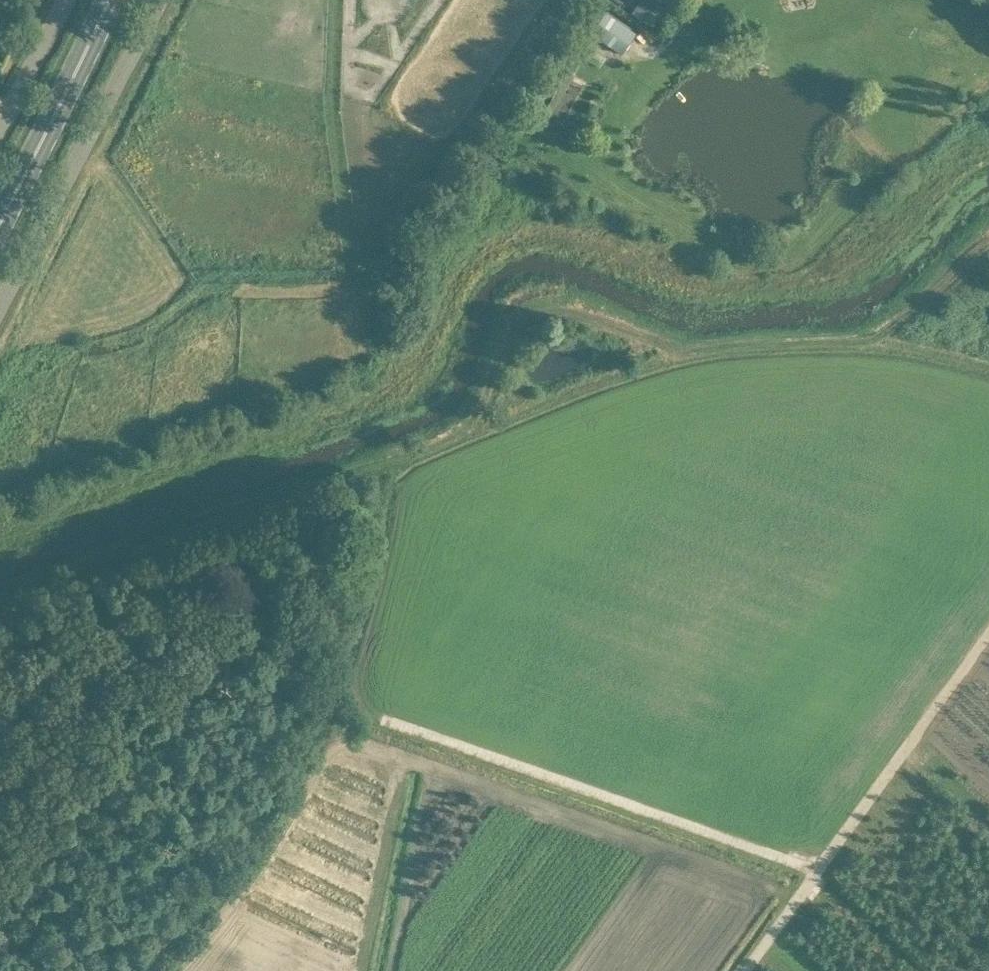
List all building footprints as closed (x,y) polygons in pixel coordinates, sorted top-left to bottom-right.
[(662,29),(675,7),(663,0),(648,0),(647,1),(646,0),(636,0),(630,10),(662,29)] [(626,46),(634,31),(618,22),(610,36),(626,46)] [(557,38),(549,50),(557,55),(565,43),(557,38)]
